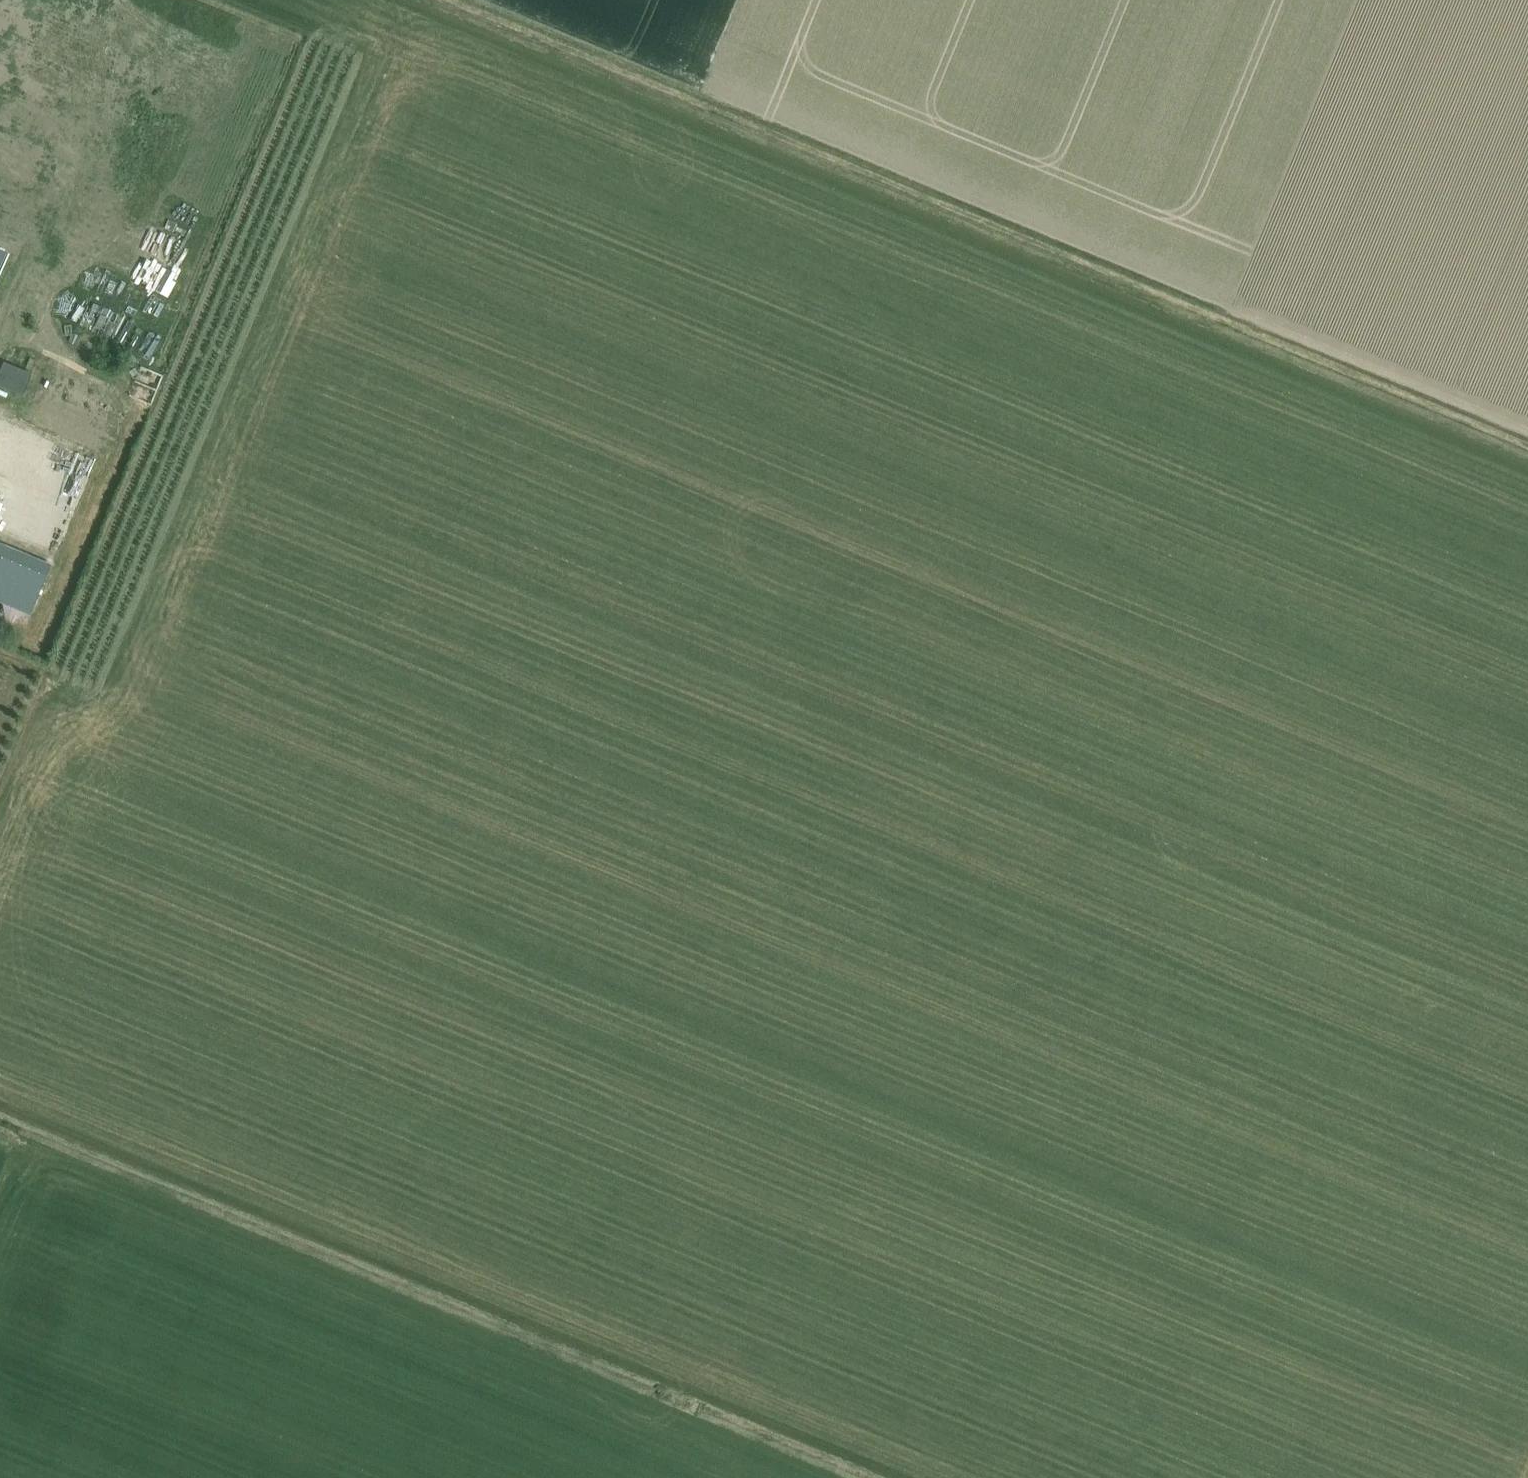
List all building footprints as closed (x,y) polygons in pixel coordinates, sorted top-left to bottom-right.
[(0,364),(0,385),(21,393),(29,373),(1,362),(0,364)] [(129,377),(122,376),(120,389),(142,392),(145,366),(131,364),(129,377)] [(0,549),(0,602),(28,613),(47,568),(0,549)]
